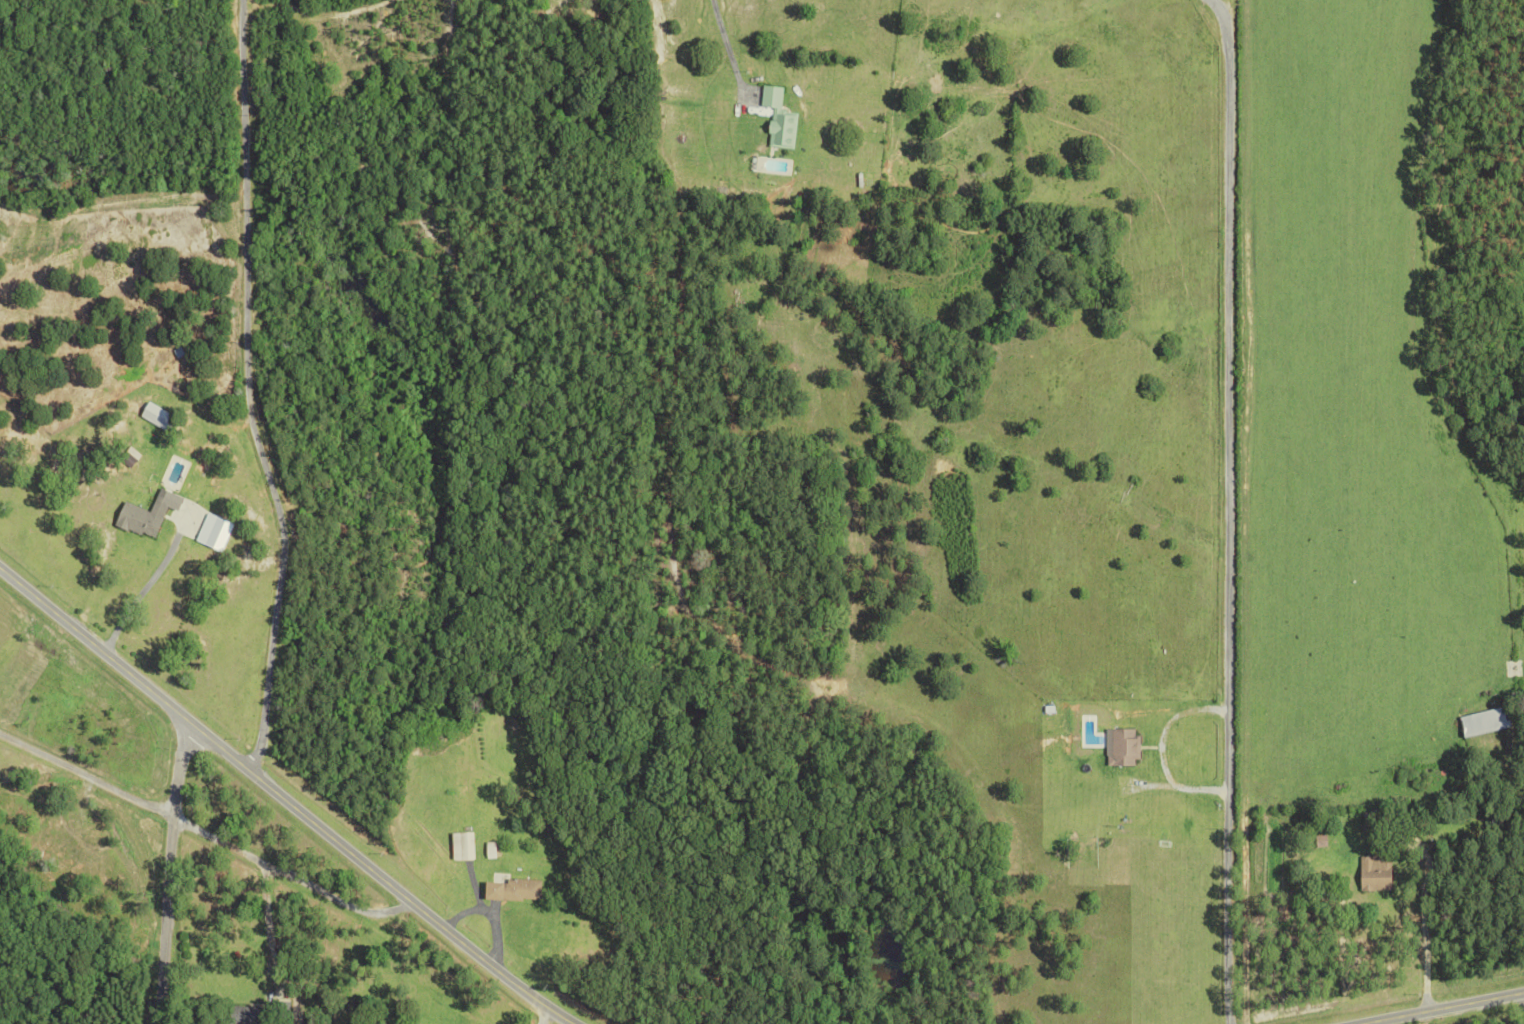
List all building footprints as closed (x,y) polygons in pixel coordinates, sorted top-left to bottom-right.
[(784,87),(764,85),(762,107),(773,108),(769,146),(795,148),(798,112),(781,111),(784,87)] [(174,414),(148,402),(141,418),(166,430),(174,414)] [(150,512),(124,501),(115,524),(155,540),(167,507),(178,511),(183,497),(160,488),(150,512)] [(196,539),(207,508),(184,501),(181,511),(178,510),(172,531),(196,539)] [(196,541),(222,552),(233,524),(207,513),(196,541)] [(1461,716),(1466,737),(1513,726),(1508,705),(1461,716)] [(1138,728),(1112,728),(1112,756),(1107,756),(1107,765),(1139,764),(1138,728)] [(452,859),(474,859),(474,831),(452,832),(452,859)] [(1362,890),(1393,890),(1392,854),(1361,855),(1362,890)] [(541,899),(542,879),(507,878),(507,881),(486,881),(485,898),(541,899)]
